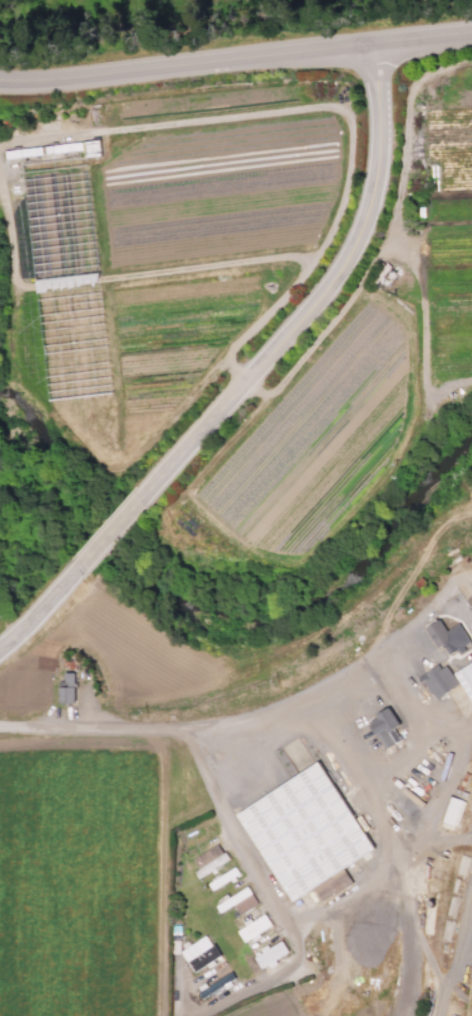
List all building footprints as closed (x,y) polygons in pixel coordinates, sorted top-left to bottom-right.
[(100,157),(99,142),(4,148),(5,157),(84,151),(84,157),(100,157)] [(19,155),(82,148),(110,395),(48,402),(19,155)] [(438,648),(443,645),(449,655),(471,642),(459,622),(446,630),(440,619),(425,627),(438,648)] [(434,700),(458,683),(443,661),(419,678),(434,700)] [(455,672),(471,701),(471,662),(455,672)] [(58,680),(59,702),(75,702),(74,672),(63,672),(64,680),(58,680)] [(369,720),(384,749),(396,743),(390,730),(399,725),(391,709),(369,720)] [(375,851),(313,761),(234,816),(296,906),(375,851)] [(455,831),(465,792),(451,788),(441,828),(455,831)] [(228,861),(219,844),(192,857),(198,869),(194,871),(196,877),(228,861)] [(207,882),(211,890),(239,874),(235,867),(207,882)] [(215,905),(219,912),(234,904),(239,915),(258,904),(247,885),(225,898),(225,899),(215,905)] [(243,941),(272,926),(264,912),(243,923),(245,926),(237,930),(243,941)] [(192,971),(219,957),(208,935),(180,949),(192,971)] [(288,952),(281,939),(261,950),(262,952),(254,957),(260,968),(288,952)]
